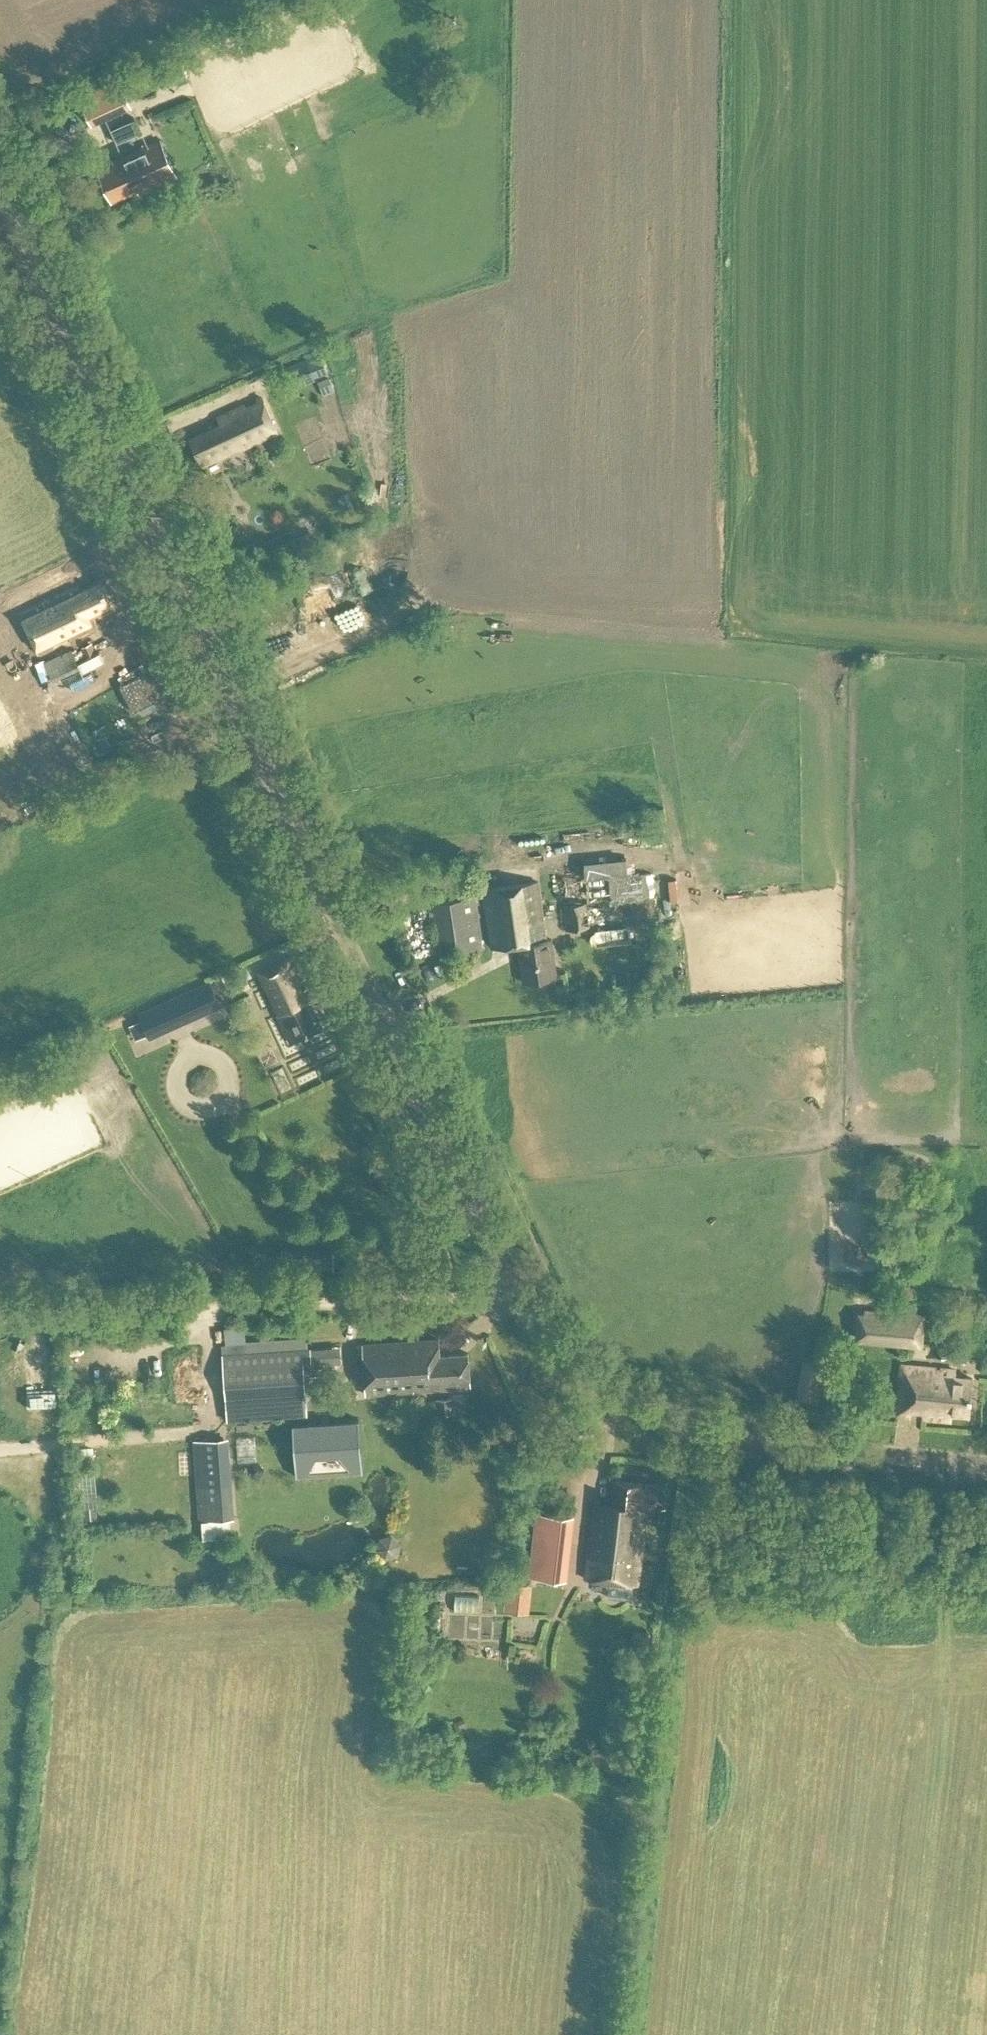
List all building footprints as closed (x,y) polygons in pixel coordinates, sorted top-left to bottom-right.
[(91,124),(129,107),(117,80),(79,97),(91,124)] [(110,129),(117,143),(142,131),(136,118),(110,129)] [(140,193),(176,177),(158,140),(123,156),(125,160),(99,171),(113,200),(139,189),(140,193)] [(313,378),(305,359),(275,371),(283,390),(313,378)] [(233,452),(278,431),(262,397),(218,417),(221,424),(191,438),(203,465),(232,451),(233,452)] [(78,586),(55,597),(57,601),(47,606),(45,601),(21,613),(40,655),(96,628),(92,618),(112,608),(100,583),(81,592),(78,586)] [(268,614),(274,636),(301,629),(295,607),(268,614)] [(56,719),(20,629),(0,636),(0,680),(21,733),(56,719)] [(86,658),(97,654),(92,643),(81,648),(86,658)] [(54,682),(81,669),(72,649),(46,661),(54,682)] [(139,675),(120,685),(132,710),(152,701),(155,699),(160,709),(178,700),(160,665),(139,675)] [(608,874),(611,899),(611,901),(644,898),(641,871),(635,872),(627,873),(626,857),(583,861),(585,877),(586,877),(608,874)] [(552,939),(546,940),(539,880),(484,887),(492,947),(518,943),(523,980),(557,976),(552,939)] [(475,895),(429,901),(437,955),(483,948),(475,895)] [(565,930),(591,927),(587,902),(563,904),(565,930)] [(300,981),(304,980),(293,956),(258,972),(290,1041),(318,1028),(305,1001),(312,998),(307,988),(305,990),(300,981)] [(153,1031),(148,1034),(150,1038),(220,1006),(209,981),(139,1012),(142,1019),(147,1017),(153,1031)] [(854,1340),(922,1345),(924,1313),(862,1308),(861,1312),(856,1312),(854,1340)] [(366,1394),(470,1388),(468,1353),(440,1354),(439,1339),(363,1344),(366,1394)] [(344,1359),(343,1343),(319,1344),(320,1360),(344,1359)] [(945,1358),(946,1346),(935,1346),(934,1357),(945,1358)] [(307,1401),(304,1360),(312,1360),(311,1347),(223,1353),(227,1419),(308,1414),(307,1401)] [(897,1414),(910,1415),(910,1411),(922,1412),(922,1416),(951,1419),(951,1412),(969,1414),(972,1377),(955,1375),(955,1368),(902,1363),(897,1414)] [(437,1413),(466,1411),(466,1396),(437,1398),(437,1413)] [(359,1417),(294,1422),(298,1475),(363,1471),(359,1417)] [(225,1437),(220,1437),(204,1439),(194,1439),(200,1519),(195,1519),(196,1530),(206,1530),(205,1519),(230,1517),(225,1437)] [(95,1443),(79,1445),(81,1459),(97,1457),(95,1443)] [(656,1508),(656,1507),(659,1484),(613,1479),(611,1502),(594,1500),(586,1578),(636,1583),(644,1508),(654,1508),(656,1508)] [(666,1507),(656,1507),(656,1508),(654,1508),(654,1518),(664,1520),(666,1507)] [(533,1572),(566,1576),(572,1513),(539,1510),(533,1572)] [(401,1553),(400,1531),(379,1532),(379,1554),(401,1553)] [(733,1553),(734,1538),(724,1537),(722,1551),(733,1553)] [(481,1608),(481,1590),(456,1590),(456,1608),(481,1608)]
